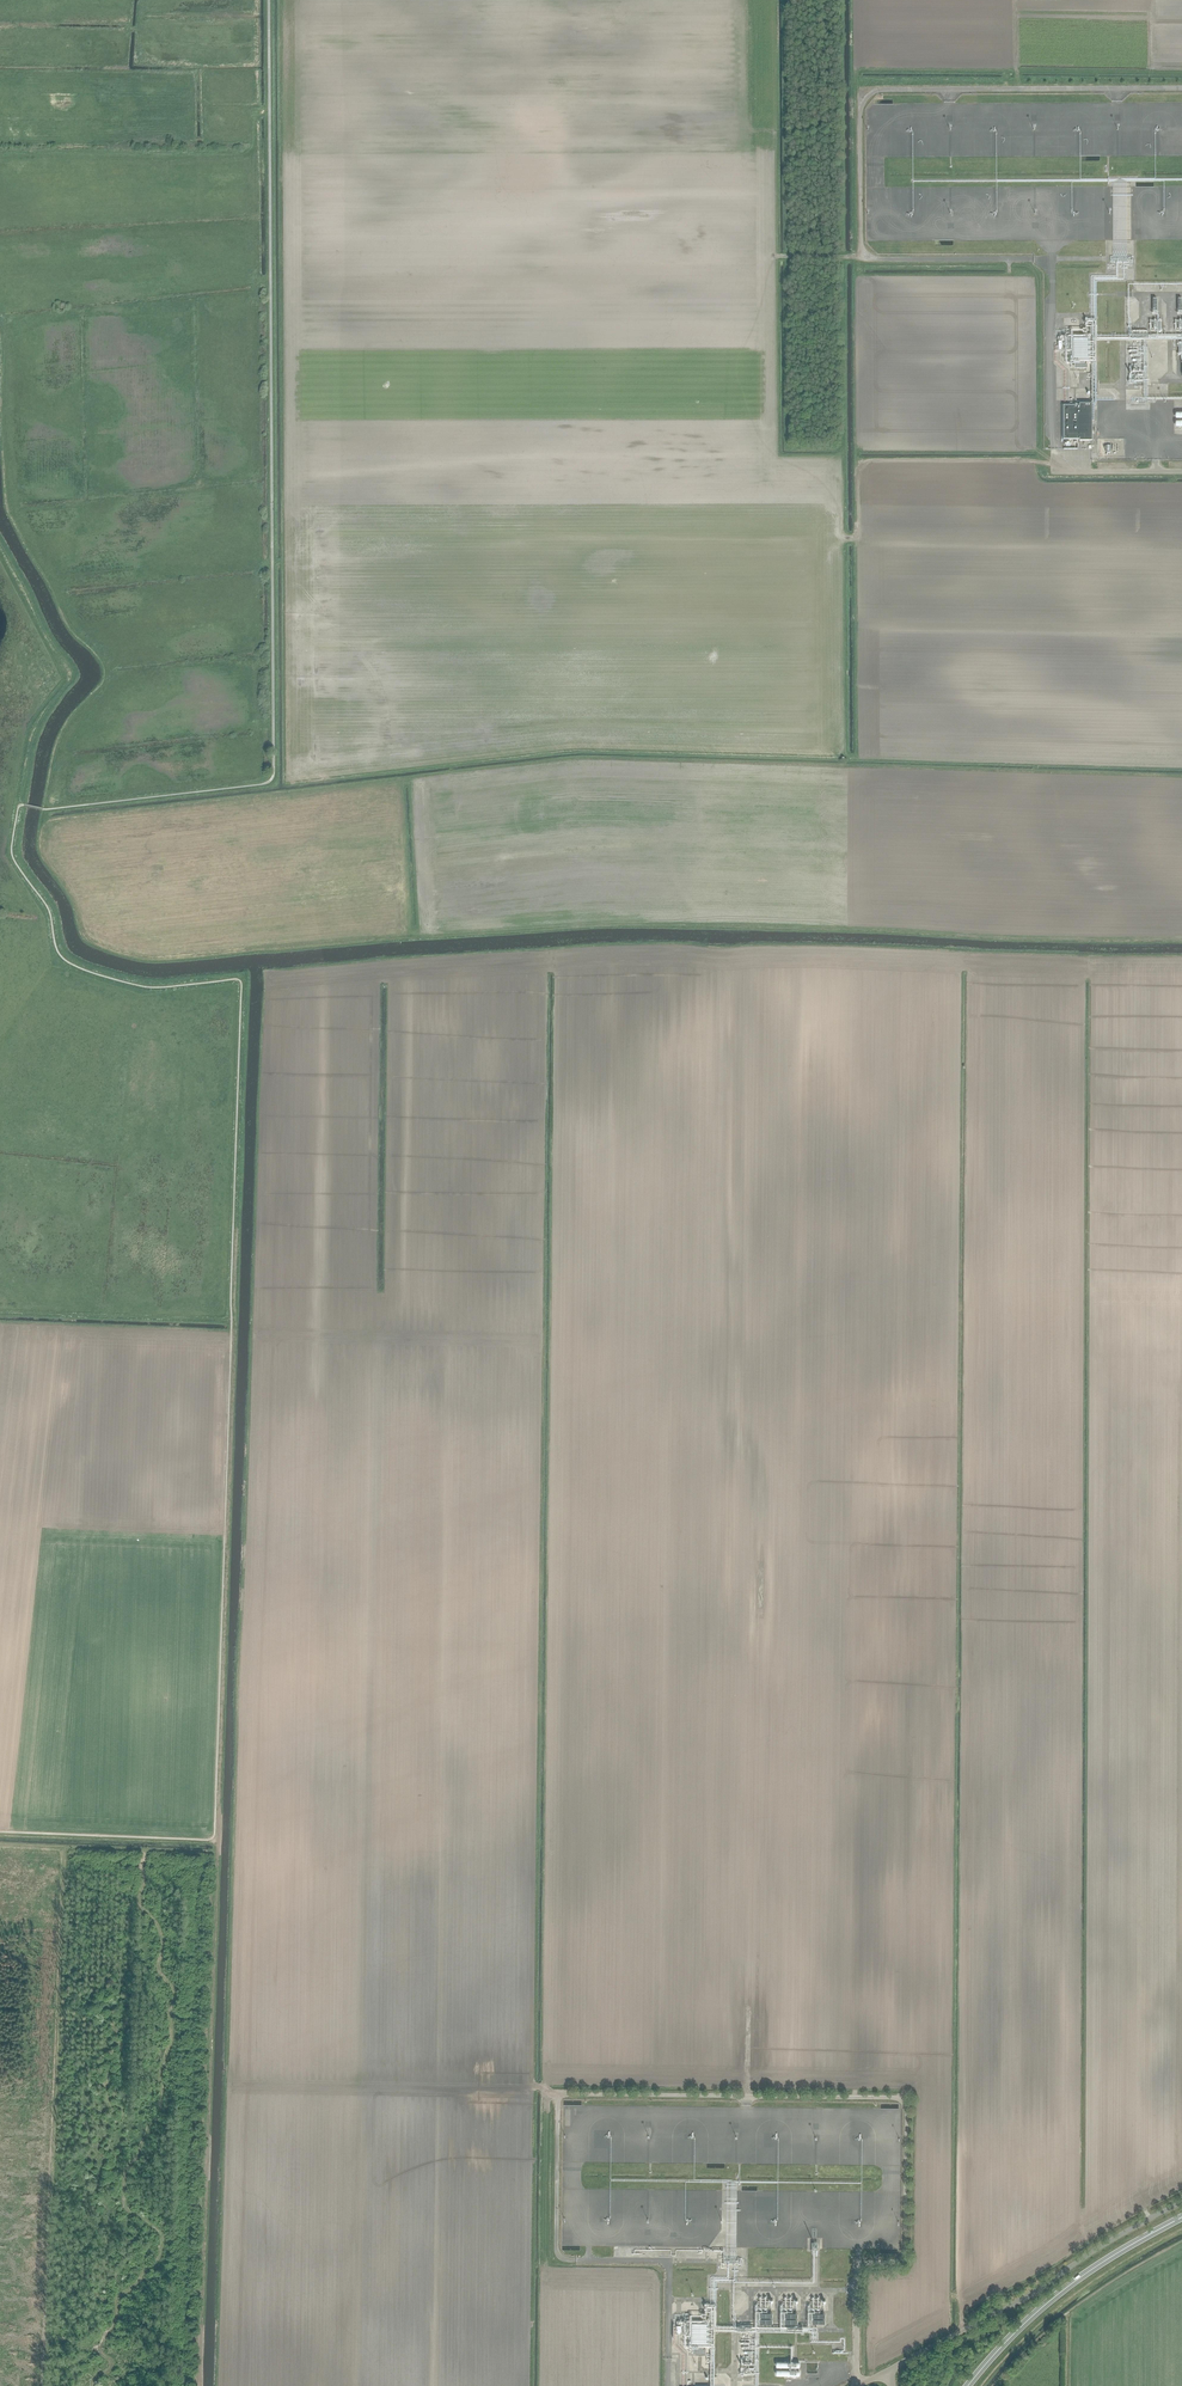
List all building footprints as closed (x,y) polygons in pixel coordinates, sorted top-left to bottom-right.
[(1156,298),(1147,298),(1147,333),(1155,333),(1160,333),(1160,319),(1156,319),(1156,298)] [(1173,298),(1173,332),(1181,332),(1181,319),(1181,298),(1173,298)] [(1091,320),(1079,320),(1079,332),(1056,332),(1056,344),(1056,350),(1064,350),(1064,363),(1070,363),(1070,371),(1086,371),(1086,363),(1092,363),(1095,363),(1095,340),(1095,339),(1095,338),(1095,336),(1095,320),(1094,320),(1091,320)] [(1141,347),(1125,347),(1125,382),(1141,382),(1141,347)] [(1091,422),(1091,404),(1079,404),(1079,405),(1065,405),(1063,405),(1063,439),(1079,439),(1079,440),(1091,440),(1091,422)] [(779,2376),(803,2376),(803,2370),(796,2370),(796,2361),(779,2361),(779,2368),(778,2368),(779,2376)]
